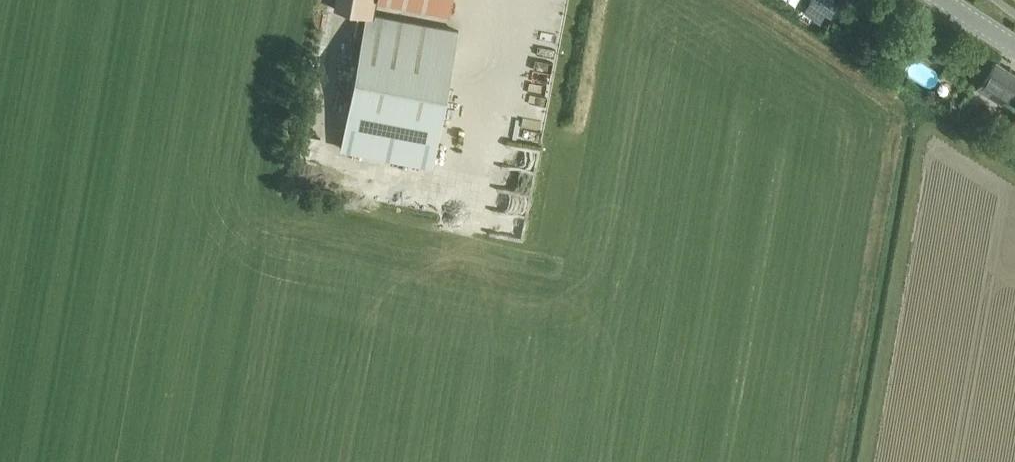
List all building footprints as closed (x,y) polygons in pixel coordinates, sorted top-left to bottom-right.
[(337,7),(368,13),(372,14),(375,0),(339,0),(337,7)] [(450,13),(453,0),(383,0),(450,13)] [(837,4),(833,1),(832,0),(809,0),(808,2),(825,14),(828,16),(837,4)] [(368,13),(343,149),(433,166),(433,165),(437,144),(440,126),(446,94),(457,30),(447,28),(372,14),(368,13)] [(517,37),(529,40),(534,16),(522,13),(517,37)] [(1010,92),(1014,85),(1014,72),(995,60),(977,89),(1002,105),(1010,92)]
